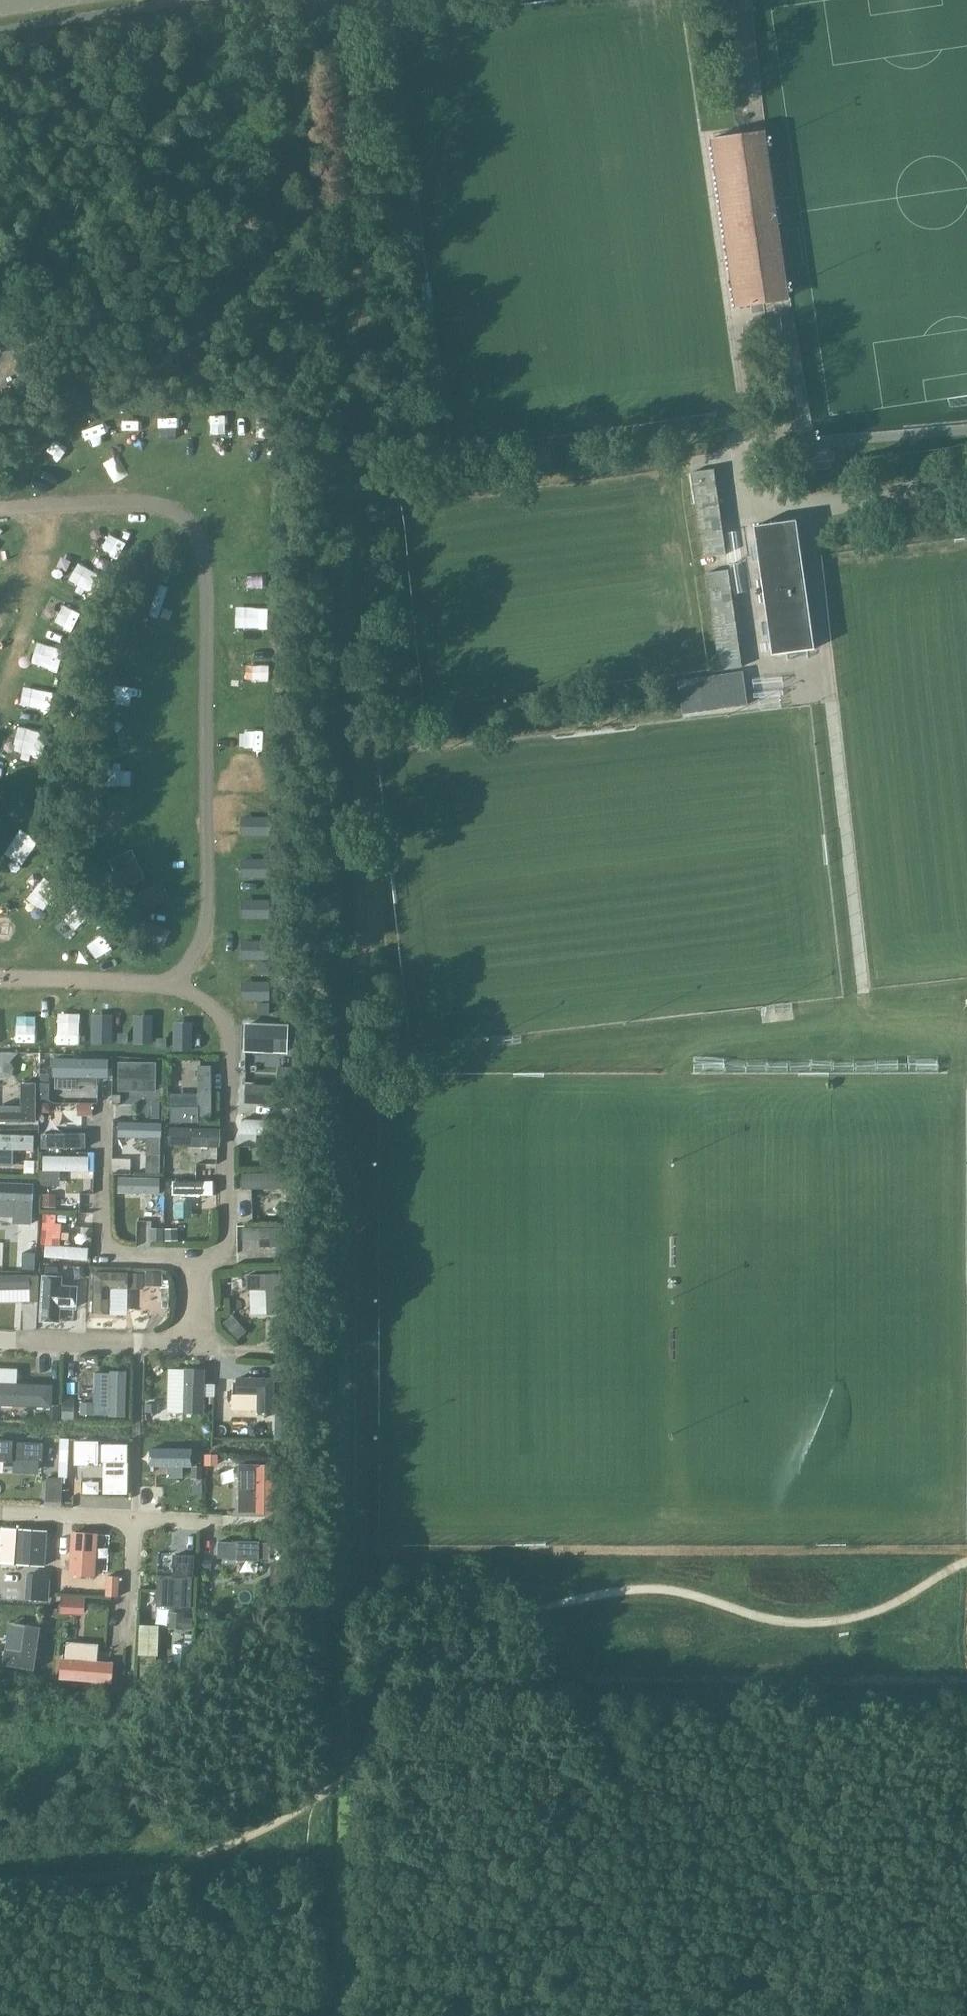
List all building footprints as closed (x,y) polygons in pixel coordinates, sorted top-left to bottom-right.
[(760,132),(710,139),(734,307),(784,300),(783,290),(788,289),(778,224),(782,223),(779,206),(776,206),(766,141),(762,141),(760,132)] [(726,554),(714,469),(691,472),(703,557),(726,554)] [(754,525),(772,655),(815,648),(797,519),(754,525)] [(729,569),(706,573),(719,670),(742,666),(729,569)] [(208,604),(209,628),(217,628),(217,604),(208,604)] [(208,635),(207,655),(216,655),(217,636),(208,635)] [(208,665),(208,684),(216,684),(217,665),(208,665)] [(744,671),(679,680),(683,713),(748,704),(744,671)] [(268,834),(268,818),(248,818),(248,834),(268,834)] [(132,849),(108,860),(121,889),(145,878),(132,849)] [(269,860),(249,860),(248,876),(268,876),(269,860)] [(144,908),(146,907),(162,900),(156,886),(137,894),(140,900),(144,908)] [(269,917),(268,901),(248,901),(249,917),(269,917)] [(163,928),(145,920),(138,935),(144,937),(156,943),(163,928)] [(268,958),(268,942),(248,942),(248,958),(268,958)] [(269,983),(249,983),(249,999),(269,999),(269,983)] [(110,1023),(94,1023),(94,1043),(110,1043),(110,1023)] [(151,1023),(135,1023),(135,1043),(151,1043),(151,1023)] [(245,1023),(244,1051),(287,1052),(288,1025),(245,1023)] [(191,1030),(175,1029),(174,1049),(190,1050),(191,1030)] [(108,1059),(53,1058),(52,1076),(108,1077),(108,1059)] [(156,1062),(118,1061),(118,1077),(156,1078),(156,1062)] [(253,1062),(253,1076),(281,1077),(281,1063),(253,1062)] [(212,1067),(198,1067),(198,1116),(212,1116),(212,1067)] [(21,1083),(20,1105),(0,1105),(0,1121),(35,1122),(36,1083),(21,1083)] [(292,1086),(245,1083),(244,1103),(290,1106),(292,1086)] [(97,1120),(97,1104),(57,1104),(57,1120),(97,1120)] [(280,1120),(242,1119),(241,1134),(279,1135),(280,1120)] [(161,1123),(118,1122),(118,1136),(161,1137),(161,1123)] [(219,1129),(170,1127),(170,1144),(218,1146),(219,1129)] [(0,1133),(0,1149),(33,1150),(34,1135),(0,1133)] [(85,1133),(41,1133),(41,1148),(85,1147),(85,1133)] [(89,1156),(43,1156),(43,1171),(89,1171),(89,1156)] [(286,1172),(242,1174),(242,1188),(286,1187),(286,1172)] [(159,1178),(118,1177),(118,1192),(159,1193),(159,1178)] [(213,1181),(173,1181),(173,1195),(213,1195),(213,1181)] [(0,1182),(0,1201),(14,1202),(13,1223),(31,1224),(33,1183),(0,1182)] [(75,1192),(50,1193),(50,1209),(76,1208),(75,1192)] [(157,1198),(157,1212),(172,1213),(173,1198),(157,1198)] [(285,1226),(241,1226),(241,1239),(259,1239),(259,1246),(285,1246),(285,1226)] [(45,1244),(44,1256),(86,1260),(87,1247),(45,1244)] [(94,1271),(93,1313),(109,1314),(109,1288),(128,1289),(128,1273),(94,1271)] [(266,1289),(267,1313),(285,1312),(284,1273),(247,1274),(248,1290),(266,1289)] [(0,1274),(0,1289),(30,1289),(29,1274),(0,1274)] [(62,1276),(42,1275),(40,1320),(59,1321),(60,1308),(76,1308),(77,1286),(61,1285),(62,1276)] [(204,1413),(205,1368),(184,1368),(183,1413),(204,1413)] [(125,1417),(126,1371),(110,1371),(108,1416),(125,1417)] [(258,1393),(258,1411),(273,1412),(273,1378),(237,1378),(237,1393),(258,1393)] [(51,1406),(52,1384),(0,1383),(0,1404),(51,1406)] [(274,1440),(289,1441),(290,1416),(275,1415),(274,1440)] [(0,1440),(0,1459),(42,1461),(43,1442),(0,1440)] [(128,1444),(76,1442),(76,1462),(96,1463),(96,1461),(128,1462),(128,1444)] [(191,1448),(150,1448),(150,1465),(191,1466),(191,1448)] [(239,1464),(239,1480),(257,1480),(256,1512),(272,1512),(272,1465),(239,1464)] [(17,1562),(45,1564),(47,1531),(19,1529),(19,1532),(17,1561),(17,1562)] [(96,1530),(70,1529),(68,1574),(94,1575),(96,1530)] [(268,1556),(268,1540),(215,1539),(215,1556),(268,1556)] [(191,1576),(192,1552),(154,1550),(153,1573),(191,1576)] [(189,1606),(191,1576),(153,1574),(152,1604),(189,1606)] [(34,1668),(41,1626),(22,1623),(15,1664),(34,1668)] [(113,1662),(61,1658),(59,1679),(112,1683),(113,1662)]
